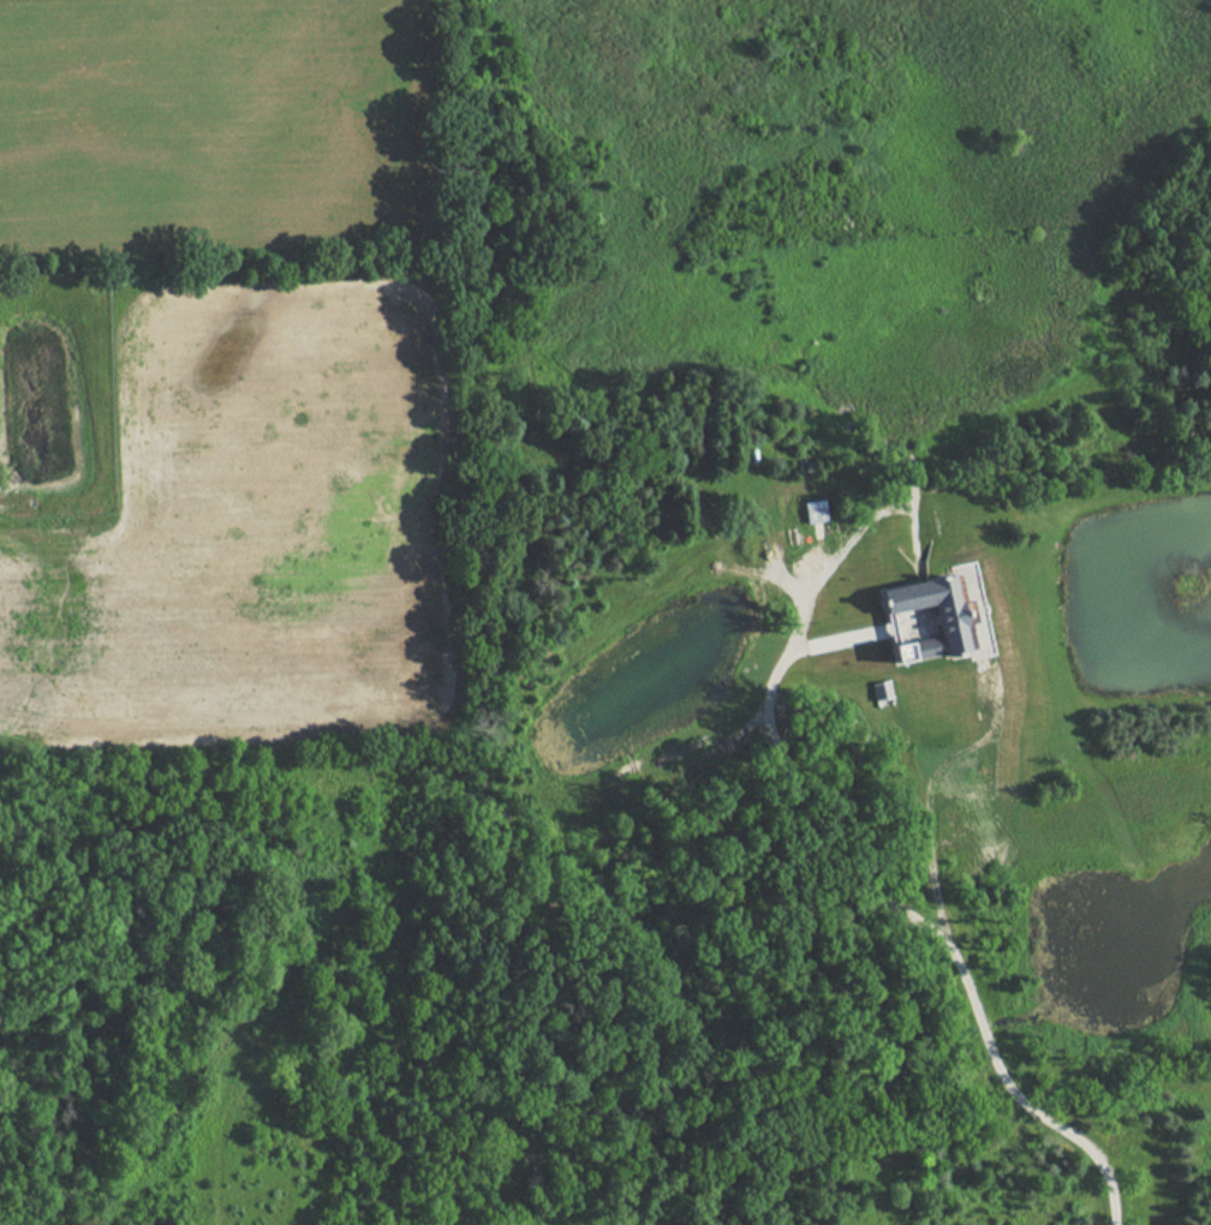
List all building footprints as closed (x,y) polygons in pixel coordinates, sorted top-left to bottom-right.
[(876,586),(885,650),(965,638),(954,574),(876,586)]
